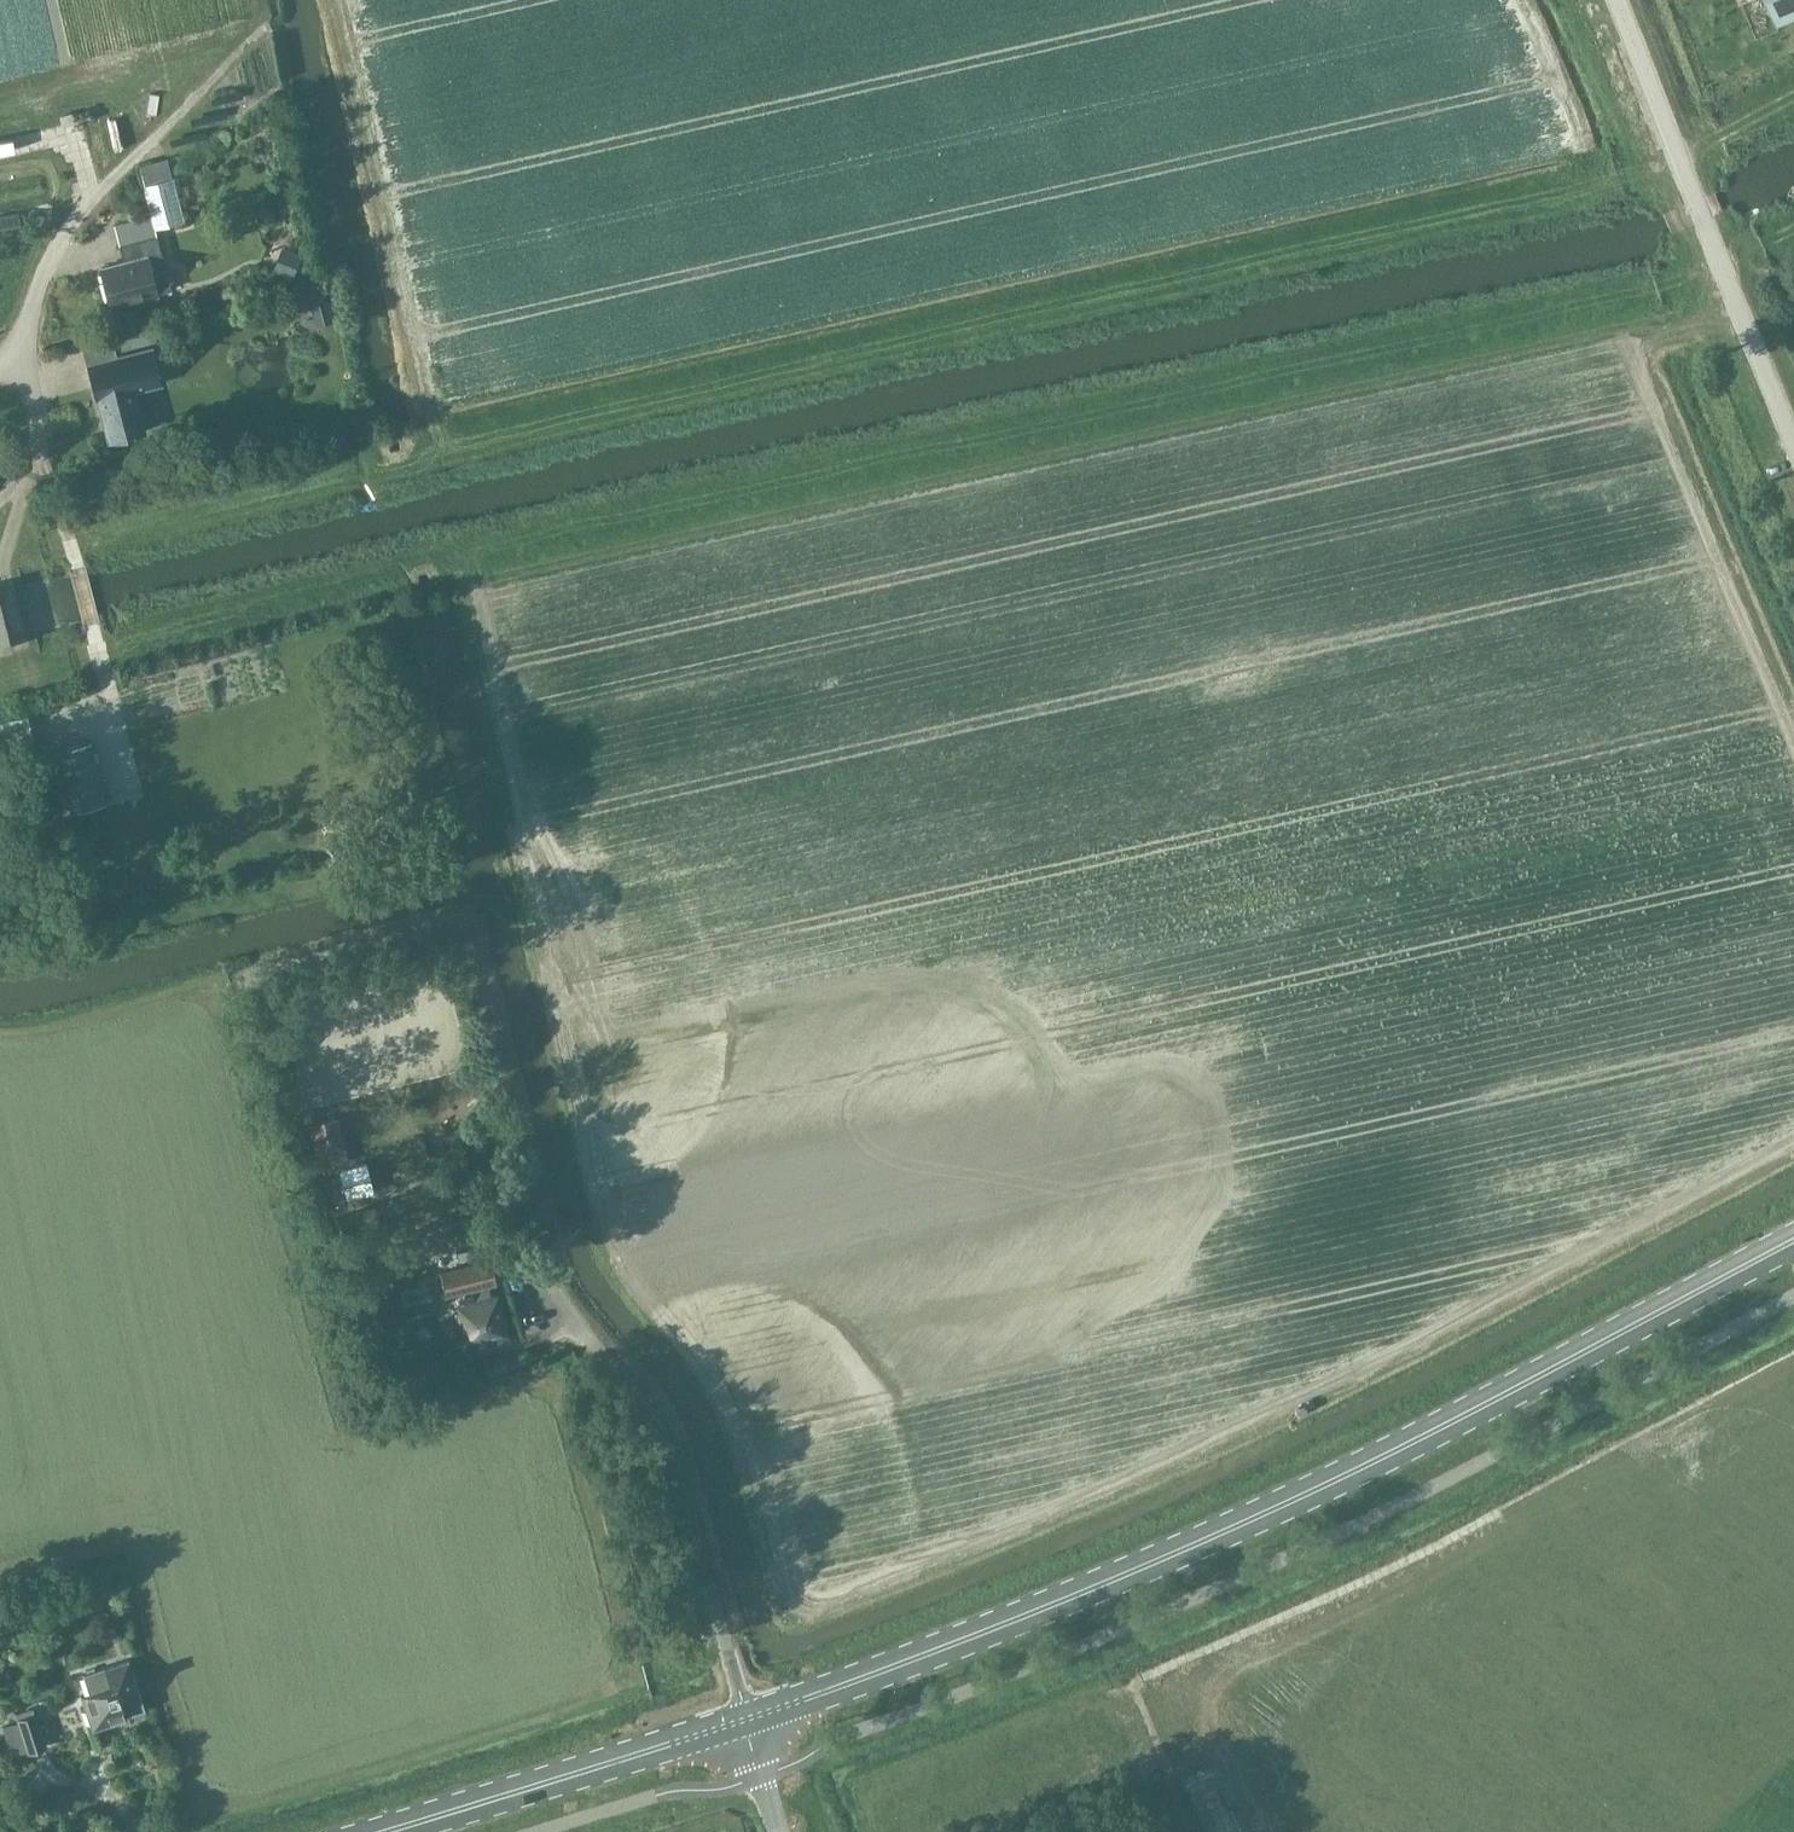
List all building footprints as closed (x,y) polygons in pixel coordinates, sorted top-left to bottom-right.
[(1793,16),(1793,0),(1768,0),(1777,23),(1793,16)] [(180,203),(173,180),(150,186),(156,209),(155,209),(161,232),(187,225),(181,202),(180,203)] [(22,229),(21,225),(19,213),(0,217),(0,233),(22,229)] [(170,289),(165,270),(167,270),(157,233),(119,243),(124,261),(101,267),(110,304),(136,298),(137,300),(159,294),(158,293),(170,289)] [(292,277),(301,255),(287,249),(278,272),(292,277)] [(295,300),(307,307),(313,306),(317,324),(332,320),(322,278),(292,286),(295,300)] [(94,399),(95,398),(107,439),(147,428),(136,389),(162,383),(152,346),(84,364),(94,399)] [(8,628),(0,592),(0,651),(13,648),(8,628)] [(0,721),(0,741),(3,752),(32,745),(26,716),(0,721)] [(90,742),(55,751),(69,810),(105,801),(90,742)] [(450,1268),(440,1271),(446,1296),(455,1294),(457,1304),(455,1305),(466,1351),(509,1341),(498,1296),(492,1297),(489,1285),(497,1283),(492,1259),(450,1268)] [(71,1588),(47,1594),(50,1604),(74,1598),(71,1588)] [(145,1708),(128,1659),(83,1673),(89,1691),(80,1694),(92,1729),(127,1717),(127,1715),(145,1708)] [(18,1721),(2,1726),(11,1756),(27,1751),(46,1745),(36,1713),(17,1719),(18,1721)]
